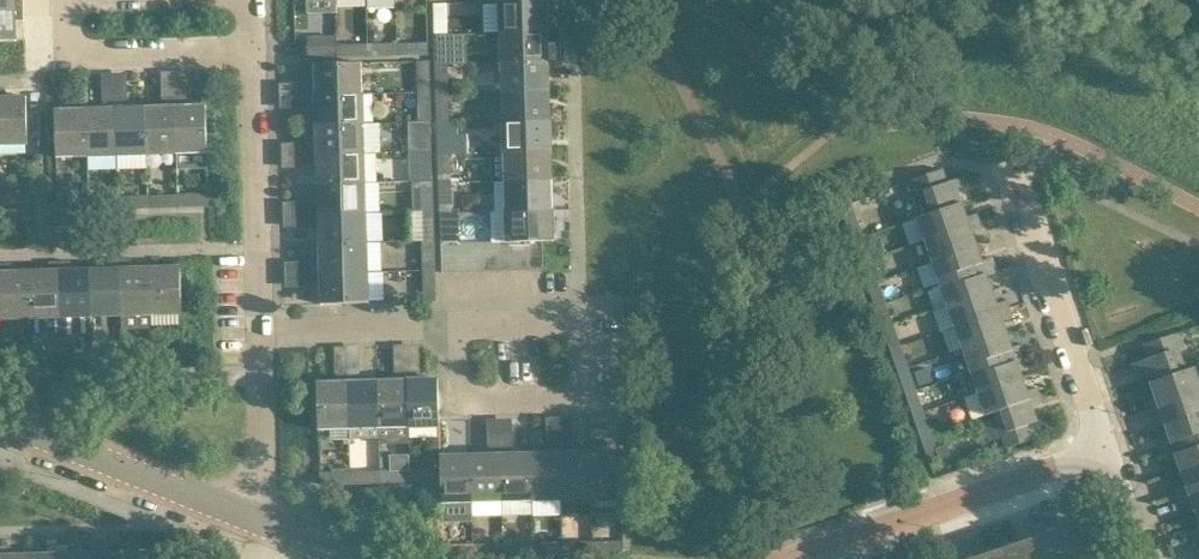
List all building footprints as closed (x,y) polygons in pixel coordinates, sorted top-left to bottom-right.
[(24,10),(24,0),(0,0),(0,10),(24,10)] [(548,32),(548,1),(498,3),(499,33),(548,32)] [(16,21),(24,21),(24,10),(0,10),(0,41),(16,41),(16,21)] [(446,35),(445,15),(434,15),(435,35),(446,35)] [(549,62),(548,32),(499,33),(500,63),(549,62)] [(467,34),(446,35),(447,64),(468,63),(467,34)] [(446,35),(435,35),(435,39),(436,64),(447,64),(446,35)] [(338,57),(338,46),(336,46),(336,36),(307,37),(308,58),(338,57)] [(409,44),(410,55),(429,55),(428,43),(409,44)] [(367,57),(367,45),(338,46),(338,57),(367,57)] [(387,56),(387,45),(367,45),(367,57),(387,56)] [(550,91),(549,62),(500,63),(501,93),(550,91)] [(363,94),(362,63),(313,65),(314,85),(306,85),(306,96),(363,94)] [(429,73),(418,73),(418,92),(430,92),(429,73)] [(447,94),(447,75),(437,75),(437,95),(447,94)] [(465,81),(449,81),(449,95),(465,95),(465,81)] [(27,95),(7,96),(7,89),(0,89),(0,144),(28,144),(27,95)] [(551,121),(550,91),(501,93),(502,122),(551,121)] [(430,92),(418,92),(418,112),(430,112),(430,92)] [(364,124),(363,94),(306,96),(306,107),(314,107),(315,125),(364,124)] [(447,115),(447,94),(437,95),(437,115),(447,115)] [(177,154),(175,97),(165,98),(165,105),(146,106),(147,155),(177,154)] [(187,97),(175,97),(177,154),(207,153),(206,104),(187,105),(187,97)] [(117,156),(115,99),(105,100),(105,107),(86,108),(87,157),(117,156)] [(147,155),(146,106),(127,106),(127,99),(115,99),(117,156),(147,155)] [(87,157),(86,108),(56,108),(57,157),(87,157)] [(552,150),(551,121),(502,122),(503,151),(552,150)] [(431,122),(408,122),(409,152),(432,151),(431,122)] [(365,154),(364,124),(315,125),(316,145),(308,145),(308,156),(365,154)] [(438,126),(438,135),(449,135),(449,153),(457,153),(470,153),(470,136),(459,137),(458,126),(438,126)] [(449,153),(449,135),(438,135),(439,154),(449,153)] [(305,158),(306,141),(283,141),(282,157),(305,158)] [(553,179),(552,150),(503,151),(504,181),(553,179)] [(433,181),(432,151),(409,152),(409,182),(412,182),(433,181)] [(377,183),(376,153),(365,154),(308,156),(308,167),(316,166),(317,185),(366,183),(377,183)] [(457,153),(449,153),(439,154),(439,174),(458,173),(457,153)] [(948,182),(943,169),(915,178),(927,214),(962,202),(957,188),(967,185),(964,176),(948,182)] [(554,210),(553,179),(504,181),(504,182),(493,182),(494,212),(504,211),(554,210)] [(433,181),(412,182),(413,210),(422,210),(433,210),(433,191),(433,181)] [(367,213),(366,183),(317,185),(318,204),(310,204),(310,215),(367,213)] [(451,194),(440,194),(441,214),(451,213),(451,194)] [(482,194),(461,194),(461,210),(482,210),(482,194)] [(197,195),(177,196),(178,207),(197,206),(197,195)] [(178,207),(177,196),(158,197),(159,208),(178,207)] [(118,209),(118,198),(99,199),(99,210),(118,209)] [(139,208),(138,198),(118,198),(118,209),(139,208)] [(78,210),(77,199),(58,200),(59,211),(78,210)] [(967,217),(962,202),(927,214),(919,217),(926,239),(980,220),(977,213),(967,217)] [(434,230),(433,210),(422,210),(423,240),(434,240),(434,230)] [(555,241),(554,210),(504,211),(505,242),(505,243),(513,242),(527,242),(542,242),(555,241)] [(368,242),(367,213),(310,215),(311,226),(318,226),(319,243),(368,242)] [(451,213),(441,214),(442,244),(456,244),(460,243),(459,213),(451,213)] [(861,231),(855,214),(844,218),(850,234),(861,231)] [(983,229),(980,220),(926,239),(934,261),(977,246),(973,233),(983,229)] [(434,240),(423,240),(424,270),(435,270),(434,240)] [(369,272),(368,242),(319,243),(319,264),(312,264),(312,274),(369,272)] [(500,272),(499,242),(485,243),(485,273),(500,272)] [(514,272),(513,242),(505,243),(505,242),(499,242),(500,272),(514,272)] [(528,272),(527,242),(513,242),(514,272),(528,272)] [(543,271),(542,242),(527,242),(528,272),(543,271)] [(471,273),(470,243),(460,243),(456,244),(457,274),(471,273)] [(485,273),(485,243),(470,243),(471,273),(485,273)] [(457,274),(456,244),(442,244),(443,274),(457,274)] [(871,258),(865,244),(855,247),(860,262),(871,258)] [(982,260),(977,246),(934,261),(942,284),(995,265),(992,257),(982,260)] [(877,275),(871,258),(860,262),(866,279),(877,275)] [(121,316),(120,260),(108,261),(109,268),(90,269),(92,317),(121,316)] [(151,315),(149,267),(131,268),(131,260),(120,260),(121,316),(151,315)] [(62,318),(60,262),(49,263),(49,270),(31,271),(32,319),(62,318)] [(92,317),(90,269),(71,270),(71,262),(60,262),(62,318),(92,317)] [(32,319),(31,271),(12,271),(12,264),(1,264),(3,320),(32,319)] [(998,273),(995,265),(942,284),(949,306),(993,291),(988,276),(998,273)] [(180,266),(149,267),(151,315),(181,314),(180,266)] [(424,301),(436,300),(435,270),(424,270),(424,301)] [(370,303),(369,272),(312,274),(312,286),(320,285),(321,305),(370,303)] [(881,287),(870,291),(876,307),(886,303),(881,287)] [(997,304),(993,291),(949,306),(957,327),(1010,308),(1008,300),(997,304)] [(892,319),(886,303),(876,307),(881,322),(892,319)] [(1013,316),(1010,308),(957,327),(964,349),(1008,334),(1003,320),(1013,316)] [(896,330),(885,334),(891,350),(901,346),(896,330)] [(972,371),(1025,352),(1023,344),(1013,347),(1008,334),(964,349),(968,359),(953,365),(957,376),(972,371)] [(1186,370),(1182,357),(1174,334),(1145,344),(1150,358),(1133,364),(1136,372),(1146,368),(1151,383),(1186,370)] [(33,345),(4,346),(4,361),(5,372),(34,372),(34,360),(33,345)] [(907,362),(901,346),(891,350),(896,365),(907,362)] [(1028,360),(1025,352),(972,371),(979,393),(1023,377),(1018,363),(1028,360)] [(173,356),(153,357),(154,368),(173,368),(173,356)] [(154,368),(153,357),(133,357),(134,369),(154,368)] [(94,370),(94,358),(74,359),(75,370),(94,370)] [(113,369),(113,358),(94,358),(94,370),(113,369)] [(53,371),(53,359),(34,360),(34,372),(53,371)] [(1198,391),(1198,378),(1195,367),(1186,370),(1151,383),(1156,397),(1146,401),(1149,408),(1198,391)] [(440,428),(438,379),(419,380),(419,371),(407,372),(409,428),(440,428)] [(409,428),(407,372),(396,372),(397,380),(378,381),(380,429),(409,428)] [(349,430),(348,373),(337,374),(337,382),(318,382),(319,430),(330,430),(330,442),(350,442),(349,430)] [(380,429),(378,381),(359,381),(359,373),(348,373),(349,430),(380,429)] [(917,390),(911,374),(901,378),(906,393),(917,390)] [(1028,391),(1023,377),(979,393),(987,416),(995,413),(995,412),(1041,396),(1038,387),(1028,391)] [(923,405),(917,390),(906,393),(912,409),(923,405)] [(1198,415),(1198,391),(1149,408),(1151,416),(1161,413),(1166,427),(1198,415)] [(1043,403),(1041,396),(995,412),(995,413),(1007,448),(1036,438),(1032,424),(1038,421),(1033,406),(1043,403)] [(932,433),(926,414),(915,418),(921,437),(932,433)] [(548,431),(569,432),(570,416),(549,415),(548,431)] [(1198,440),(1198,415),(1166,427),(1171,441),(1161,444),(1164,452),(1198,440)] [(487,434),(511,432),(510,417),(486,418),(487,434)] [(940,456),(932,433),(921,437),(929,460),(940,456)] [(1198,464),(1198,440),(1164,452),(1166,460),(1176,456),(1181,470),(1198,464)] [(562,501),(561,444),(550,445),(550,452),(532,453),(533,502),(562,501)] [(592,500),(590,451),(572,452),(572,444),(561,444),(562,501),(592,500)] [(533,502),(532,453),(513,453),(513,445),(501,446),(503,503),(533,502)] [(503,503),(501,446),(491,446),(491,454),(471,455),(473,504),(503,503)] [(623,499),(621,450),(590,451),(592,500),(623,499)] [(473,504),(471,455),(441,456),(443,505),(473,504)] [(1198,488),(1198,464),(1181,470),(1186,484),(1176,488),(1179,495),(1198,488)] [(430,470),(410,471),(410,482),(431,481),(430,470)] [(410,482),(410,471),(391,471),(391,482),(410,482)] [(371,472),(351,473),(351,484),(371,483),(371,472)] [(351,484),(351,473),(331,473),(332,484),(351,484)] [(1198,513),(1198,488),(1179,495),(1181,503),(1191,500),(1196,514),(1198,513)] [(1080,522),(1059,529),(1069,558),(1092,558),(1080,522)] [(1059,529),(1039,536),(1046,558),(1069,558),(1059,529)] [(1039,536),(1018,543),(1023,558),(1046,558),(1039,536)] [(624,552),(624,540),(604,541),(605,553),(624,552)] [(563,554),(563,542),(544,543),(544,555),(563,554)] [(583,553),(583,542),(563,542),(563,554),(583,553)] [(1018,543),(997,550),(1000,558),(1023,558),(1018,543)] [(120,544),(109,544),(109,552),(90,553),(90,558),(120,558),(120,544)] [(120,544),(120,558),(150,558),(150,551),(131,552),(131,544),(120,544)] [(524,555),(523,544),(504,545),(505,556),(524,555)] [(505,556),(504,545),(484,546),(485,557),(505,556)] [(60,546),(48,546),(48,554),(30,555),(30,558),(60,558),(60,546)] [(90,553),(71,553),(71,546),(60,546),(60,558),(90,558),(90,553)] [(464,546),(457,546),(444,547),(444,558),(465,557),(464,546)] [(30,555),(11,555),(11,547),(1,547),(1,558),(30,558),(30,555)] [(997,550),(977,557),(978,558),(1000,558),(997,550)] [(1106,550),(1097,553),(1099,558),(1109,558),(1106,550)]
